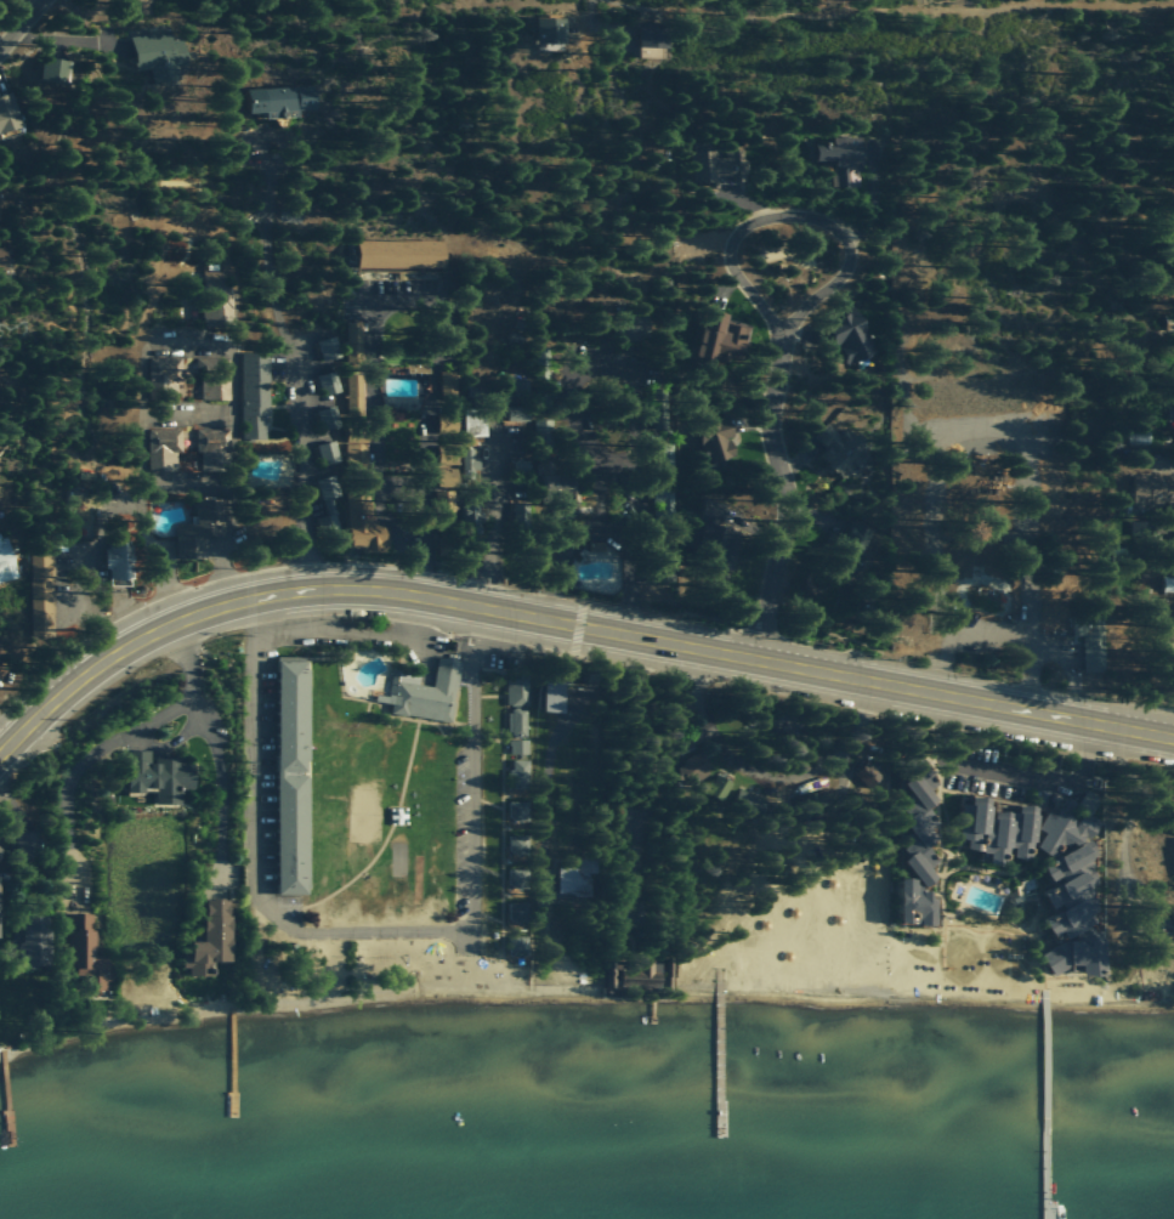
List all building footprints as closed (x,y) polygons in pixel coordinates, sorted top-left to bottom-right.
[(563,17),(535,17),(535,49),(563,50),(563,17)] [(666,23),(638,22),(637,56),(665,57),(666,23)] [(149,81),(178,79),(177,64),(185,64),(183,40),(170,42),(169,32),(130,36),(133,69),(148,68),(149,81)] [(69,59),(41,56),(39,79),(66,82),(69,59)] [(296,117),(296,109),(314,109),(313,86),(246,88),(247,112),(263,112),(263,118),(296,117)] [(19,126),(9,91),(0,94),(0,132),(19,126)] [(829,186),(857,186),(857,170),(862,170),(862,137),(831,137),(831,143),(815,143),(815,161),(829,160),(829,186)] [(690,181),(706,181),(706,188),(715,188),(715,178),(742,178),(742,149),(721,149),(721,144),(690,144),(690,181)] [(357,271),(444,270),(444,239),(357,240),(357,271)] [(199,328),(227,329),(228,318),(236,319),(237,306),(230,306),(231,285),(220,285),(221,271),(202,271),(202,284),(200,284),(199,328)] [(727,314),(707,309),(695,355),(724,362),(727,351),(743,355),(750,326),(725,321),(727,314)] [(842,364),(873,355),(859,309),(828,318),(842,364)] [(1173,329),(1173,311),(1164,311),(1165,330),(1173,329)] [(616,342),(657,340),(656,315),(615,317),(616,342)] [(361,322),(346,322),(346,364),(362,364),(361,322)] [(317,339),(321,360),(337,357),(333,336),(317,339)] [(177,396),(178,358),(149,357),(148,396),(177,396)] [(200,399),(227,400),(228,359),(211,358),(211,378),(201,378),(200,399)] [(441,393),(456,392),(455,371),(440,372),(441,393)] [(317,374),(320,395),(338,393),(336,372),(317,374)] [(346,375),(347,406),(363,405),(362,375),(346,375)] [(510,421),(527,421),(529,381),(511,380),(510,421)] [(667,430),(668,407),(651,407),(650,430),(667,430)] [(463,436),(485,437),(485,411),(464,411),(463,436)] [(695,425),(704,463),(735,456),(726,417),(695,425)] [(813,438),(826,447),(818,459),(845,478),(868,447),(844,430),(841,435),(824,423),(813,438)] [(1129,445),(1148,445),(1148,428),(1131,428),(1131,434),(1129,434),(1129,445)] [(149,471),(176,471),(176,452),(180,452),(180,429),(148,430),(149,471)] [(228,429),(195,429),(195,453),(201,453),(201,476),(226,476),(226,448),(228,448),(228,429)] [(339,461),(334,440),(318,445),(323,465),(339,461)] [(345,472),(367,473),(367,444),(345,443),(345,472)] [(461,480),(473,481),(474,470),(478,471),(478,458),(473,458),(473,449),(462,448),(461,480)] [(436,490),(452,490),(452,456),(436,456),(436,490)] [(527,459),(513,460),(514,473),(527,472),(527,459)] [(570,470),(561,471),(558,459),(535,464),(542,504),(550,502),(553,517),(566,514),(565,509),(578,507),(570,470)] [(339,531),(330,498),(341,495),(335,472),(315,477),(326,515),(316,518),(321,536),(339,531)] [(1173,510),(1173,476),(1133,475),(1133,504),(1168,504),(1168,510),(1173,510)] [(455,492),(434,491),(434,516),(455,516),(455,492)] [(346,548),(382,548),(383,531),(370,531),(371,494),(347,493),(346,548)] [(730,571),(742,530),(729,526),(734,507),(703,498),(695,527),(691,525),(682,557),(730,571)] [(176,560),(204,559),(204,531),(222,531),(222,544),(235,544),(234,512),(221,512),(221,499),(195,499),(195,524),(175,524),(176,560)] [(462,522),(476,521),(475,505),(461,505),(462,522)] [(1173,530),(1173,521),(1165,521),(1165,530),(1173,530)] [(4,531),(0,532),(0,582),(16,578),(4,531)] [(107,587),(133,586),(133,543),(106,544),(107,587)] [(30,609),(53,608),(52,555),(30,555),(30,609)] [(1173,592),(1173,577),(1162,577),(1163,592),(1173,592)] [(1082,636),(1083,672),(1105,671),(1103,617),(1072,618),(1072,636),(1082,636)] [(277,895),(308,895),(307,657),(276,657),(277,895)] [(450,722),(460,660),(437,657),(433,686),(419,684),(420,675),(392,671),(387,701),(392,701),(390,713),(450,722)] [(528,706),(528,676),(506,676),(506,706),(528,706)] [(563,713),(564,681),(544,680),(542,713),(563,713)] [(527,737),(526,708),(509,708),(510,738),(527,737)] [(528,740),(509,740),(508,754),(528,755),(528,740)] [(180,804),(180,789),(193,789),(194,764),(181,764),(181,758),(151,758),(151,751),(126,751),(125,793),(155,793),(155,804),(180,804)] [(711,770),(699,751),(675,767),(688,786),(711,770)] [(510,790),(528,790),(528,760),(510,760),(510,790)] [(854,773),(867,788),(881,777),(868,761),(854,773)] [(929,853),(934,796),(929,790),(936,785),(920,761),(912,761),(911,774),(902,781),(910,794),(903,799),(902,809),(909,819),(903,822),(910,833),(904,836),(904,850),(906,854),(905,862),(923,888),(936,880),(928,868),(936,863),(929,853)] [(1100,976),(1106,962),(1105,933),(1092,927),(1098,914),(1093,812),(1100,797),(1086,790),(1078,806),(1084,818),(1080,820),(1059,810),(1056,816),(1047,812),(1038,830),(1044,833),(1037,849),(1054,857),(1044,865),(1051,879),(1045,892),(1052,907),(1045,920),(1058,946),(1041,954),(1049,971),(1082,969),(1083,977),(1100,976)] [(1035,806),(1018,806),(1018,812),(993,812),(993,798),(971,798),(971,805),(960,805),(960,840),(967,840),(967,852),(989,852),(989,864),(1002,864),(1002,851),(1014,851),(1014,859),(1035,859),(1035,806)] [(508,802),(509,822),(528,822),(527,802),(508,802)] [(16,863),(39,861),(35,829),(12,831),(16,863)] [(528,836),(509,835),(509,854),(528,854),(528,836)] [(556,895),(589,896),(590,873),(595,873),(595,860),(578,859),(577,869),(557,868),(556,895)] [(508,869),(509,888),(528,886),(526,868),(508,869)] [(900,879),(899,925),(933,926),(934,893),(917,892),(917,880),(900,879)] [(230,962),(230,900),(204,900),(204,944),(184,944),(184,976),(209,976),(209,962),(230,962)] [(509,921),(527,921),(527,903),(509,902),(509,921)] [(1172,908),(1171,919),(1154,918),(1153,931),(1173,932),(1173,908),(1172,908)] [(65,915),(66,968),(74,968),(74,976),(88,976),(88,992),(108,992),(107,957),(95,957),(94,914),(65,915)] [(45,916),(20,917),(20,942),(16,942),(16,968),(46,967),(45,916)]
